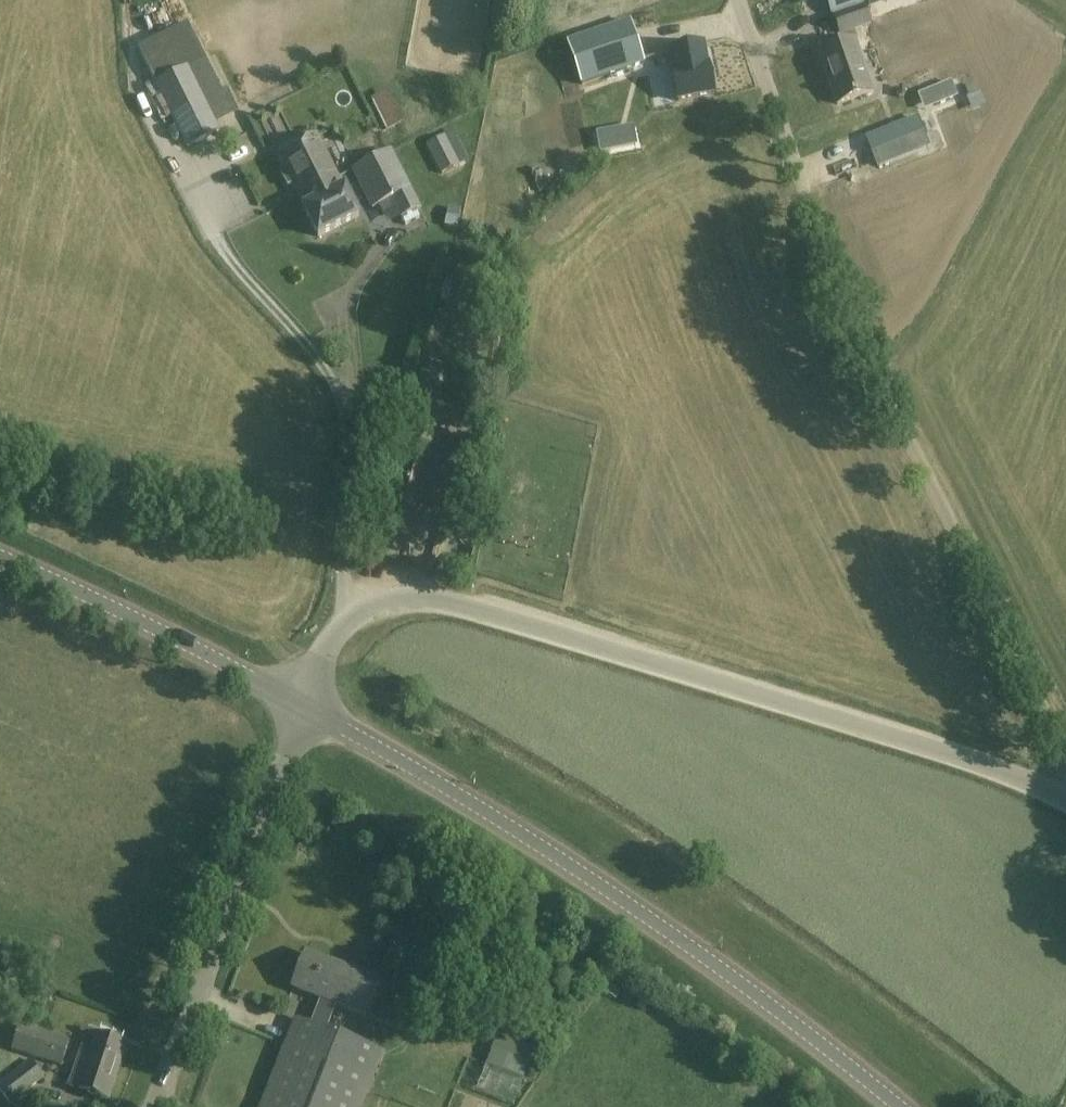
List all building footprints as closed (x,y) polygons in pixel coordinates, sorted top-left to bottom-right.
[(840,36),(871,25),(862,1),(864,0),(827,0),(840,36)] [(629,22),(567,43),(581,85),(644,64),(629,22)] [(872,91),(855,42),(821,53),(837,103),(872,91)] [(702,46),(669,52),(673,73),(672,73),(677,101),(714,94),(708,66),(706,67),(702,46)] [(221,131),(189,67),(156,84),(187,148),(221,131)] [(951,81),(931,89),(937,105),(957,97),(951,81)] [(392,100),(375,109),(386,131),(403,122),(392,100)] [(917,116),(865,137),(877,167),(929,146),(917,116)] [(633,126),(615,129),(618,149),(637,146),(633,126)] [(278,155),(285,169),(280,172),(288,187),(293,184),(298,195),(337,175),(317,136),(278,155)] [(458,165),(444,137),(428,145),(442,173),(458,165)] [(420,209),(391,152),(353,171),(373,209),(391,200),(401,218),(420,209)] [(337,175),(298,195),(305,208),(304,209),(318,237),(359,216),(345,188),(344,188),(337,175)] [(433,376),(421,372),(416,391),(428,394),(433,376)] [(306,953),(293,987),(321,998),(311,1025),(298,1020),(264,1106),(360,1106),(381,1053),(327,1031),(337,1005),(365,1016),(379,982),(306,953)] [(70,1041),(21,1025),(11,1051),(61,1067),(70,1041)] [(127,1044),(97,1034),(91,1049),(83,1046),(69,1087),(108,1100),(127,1044)] [(493,1048),(480,1090),(521,1103),(534,1061),(493,1048)] [(30,1059),(0,1082),(0,1090),(10,1105),(44,1078),(30,1059)]
